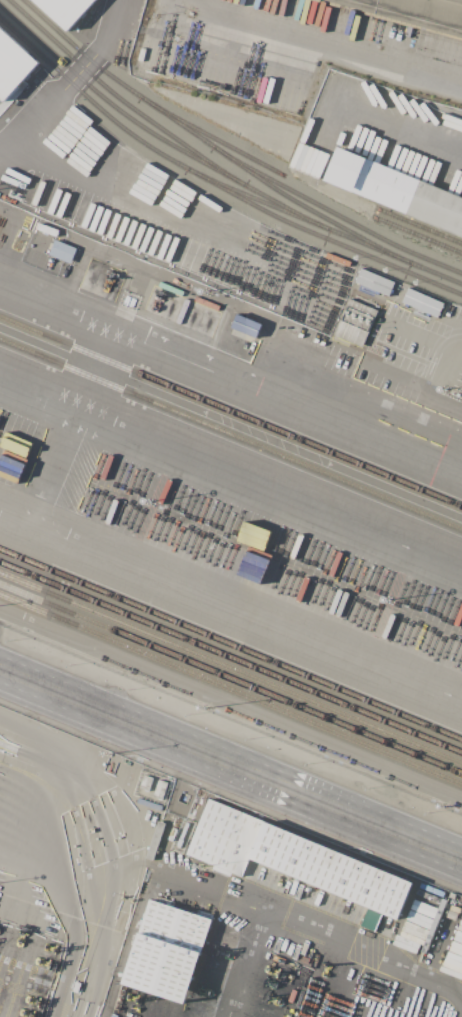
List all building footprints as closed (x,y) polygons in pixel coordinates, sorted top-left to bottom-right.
[(67,32),(32,0),(97,0),(67,32)] [(461,38),(324,0),(461,0),(461,38)] [(5,99),(0,94),(0,27),(38,62),(5,99)] [(338,148),(461,199),(461,236),(325,180),(338,148)] [(77,248),(70,264),(48,255),(55,239),(77,248)] [(395,282),(389,297),(355,282),(361,268),(395,282)] [(445,303),(439,318),(402,302),(408,287),(445,303)] [(334,335),(350,299),(382,313),(381,316),(377,315),(364,344),(366,345),(364,349),(334,335)] [(237,314),(262,324),(256,338),(231,328),(237,314)] [(153,778),(149,791),(140,788),(144,775),(153,778)] [(168,783),(162,800),(153,797),(159,779),(168,783)] [(209,798),(412,882),(397,919),(250,858),(243,877),(186,854),(209,798)] [(185,1003),(123,983),(150,899),(212,920),(185,1003)] [(458,913),(455,921),(443,916),(446,908),(458,913)] [(64,986),(54,1016),(19,1016),(0,1011),(0,965),(64,986)]
